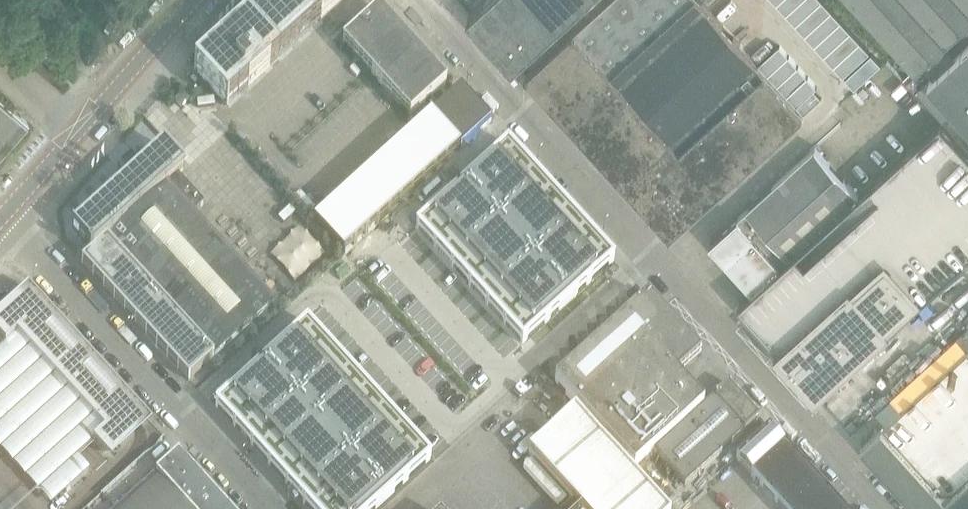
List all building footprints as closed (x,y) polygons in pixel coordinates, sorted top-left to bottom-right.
[(268,2),(301,38),(343,0),(271,0),(268,2)] [(515,63),(584,0),(484,0),(469,13),(515,63)] [(669,234),(671,235),(804,115),(765,72),(765,71),(701,1),(701,0),(609,0),(525,75),(527,77),(659,222),(669,234)] [(780,8),(790,18),(810,0),(789,0),(780,8)] [(790,18),(799,29),(826,4),(822,0),(810,0),(790,18)] [(967,22),(967,0),(854,0),(916,69),(967,22)] [(221,34),(211,43),(217,49),(196,68),(196,67),(194,69),(227,105),(301,38),(268,2),(227,41),(221,34)] [(826,4),(799,29),(809,39),(835,15),(826,4)] [(379,9),(360,26),(343,42),(410,116),(447,83),(446,82),(445,82),(426,62),(430,59),(421,50),(418,53),(380,11),(380,10),(379,9)] [(835,15),(809,39),(818,49),(845,25),(835,15)] [(111,25),(106,30),(111,35),(116,29),(111,25)] [(845,25),(818,49),(827,60),(854,36),(845,25)] [(854,36),(827,60),(837,70),(863,46),(854,36)] [(778,44),(758,63),(765,71),(767,73),(788,54),(778,44)] [(928,82),(967,126),(967,45),(928,82)] [(863,46),(837,70),(846,81),(873,56),(863,46)] [(788,54),(767,73),(776,84),(797,65),(788,54)] [(797,65),(776,84),(786,94),(806,75),(797,65)] [(806,75),(786,94),(795,104),(813,88),(816,86),(806,75)] [(431,115),(431,116),(460,148),(461,148),(488,124),(488,123),(491,121),(461,87),(431,115)] [(813,88),(795,104),(803,113),(821,97),(813,88)] [(29,125),(28,125),(0,100),(0,158),(29,125)] [(402,142),(314,221),(344,254),(346,252),(345,252),(353,245),(354,245),(357,242),(356,241),(364,234),(365,235),(369,232),(368,232),(376,224),(377,225),(380,222),(388,214),(391,211),(390,210),(394,207),(399,203),(400,204),(403,201),(402,201),(410,193),(411,194),(414,191),(422,183),(426,181),(424,179),(433,172),(434,173),(437,170),(436,170),(445,162),(445,163),(448,160),(447,159),(455,151),(456,152),(460,148),(431,116),(402,142)] [(739,304),(755,322),(776,345),(778,348),(776,351),(817,396),(892,328),(891,328),(965,261),(967,264),(967,151),(941,121),(859,195),(753,291),(739,304)] [(507,142),(461,184),(480,204),(526,162),(507,142)] [(128,169),(133,174),(73,228),(73,227),(72,228),(91,249),(88,252),(90,254),(82,262),(189,380),(274,302),(193,213),(208,199),(182,170),(183,170),(163,146),(162,146),(163,147),(143,165),(139,160),(128,169)] [(710,244),(729,264),(753,290),(858,195),(816,148),(710,244)] [(526,162),(480,204),(497,223),(543,181),(526,162)] [(543,181),(497,223),(514,242),(560,201),(543,181)] [(461,184),(415,225),(434,246),(480,204),(461,184)] [(560,201),(514,242),(532,262),(578,220),(560,201)] [(480,204),(434,246),(451,265),(497,223),(480,204)] [(578,220),(532,262),(549,281),(595,239),(578,220)] [(497,223),(451,265),(468,284),(514,242),(497,223)] [(595,239),(549,281),(567,301),(613,259),(595,239)] [(514,242),(468,284),(486,303),(532,262),(514,242)] [(532,262),(486,303),(503,322),(549,281),(532,262)] [(549,281),(503,322),(521,343),(567,301),(549,281)] [(0,328),(0,337),(6,344),(17,333),(26,325),(114,422),(105,430),(93,440),(103,452),(107,448),(108,448),(107,447),(114,440),(114,441),(116,439),(117,440),(131,426),(134,422),(139,418),(140,418),(144,415),(36,295),(33,298),(34,298),(27,305),(18,312),(7,322),(0,328)] [(701,355),(648,298),(647,297),(556,380),(635,467),(704,405),(677,376),(701,355)] [(307,321),(261,363),(279,383),(325,341),(307,321)] [(957,338),(967,350),(861,446),(918,508),(967,508),(967,328),(957,338)] [(17,333),(6,344),(0,348),(0,450),(49,505),(66,492),(71,488),(91,470),(81,455),(87,447),(93,440),(105,430),(17,333)] [(325,341),(279,383),(297,402),(343,361),(325,341)] [(343,361),(297,402),(314,421),(360,380),(343,361)] [(261,363),(215,404),(233,425),(279,383),(261,363)] [(360,380),(314,421),(331,441),(377,399),(360,380)] [(279,383),(233,425),(251,444),(297,402),(279,383)] [(714,398),(656,452),(687,485),(731,444),(760,418),(729,383),(714,398)] [(377,399),(331,441),(349,460),(395,418),(377,399)] [(297,402),(251,444),(268,463),(314,421),(297,402)] [(575,409),(528,451),(574,502),(567,508),(665,508),(575,409)] [(395,418),(349,460),(366,479),(412,437),(395,418)] [(314,421),(268,463),(286,482),(331,441),(314,421)] [(769,428),(736,458),(782,508),(842,508),(769,428)] [(412,437),(366,479),(385,499),(430,458),(412,437)] [(331,441),(286,482),(303,501),(349,460),(331,441)] [(178,452),(117,508),(229,508),(178,452)] [(303,501),(310,508),(333,508),(366,479),(349,460),(303,501)] [(634,471),(650,489),(660,480),(644,461),(634,471)] [(333,508),(374,508),(385,499),(366,479),(333,508)]
